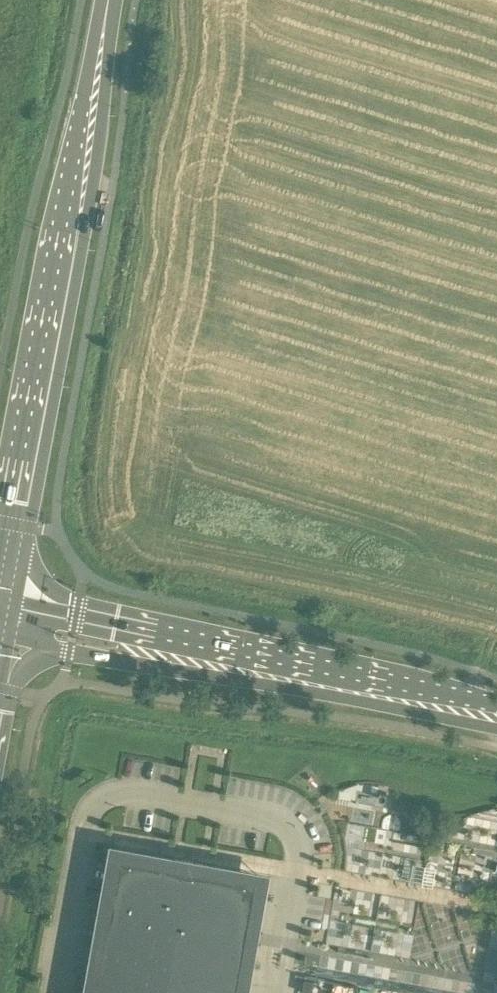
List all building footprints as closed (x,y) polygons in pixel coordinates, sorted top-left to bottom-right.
[(259,877),(213,869),(214,863),(168,855),(167,861),(120,853),(96,992),(238,992),(259,877)]
